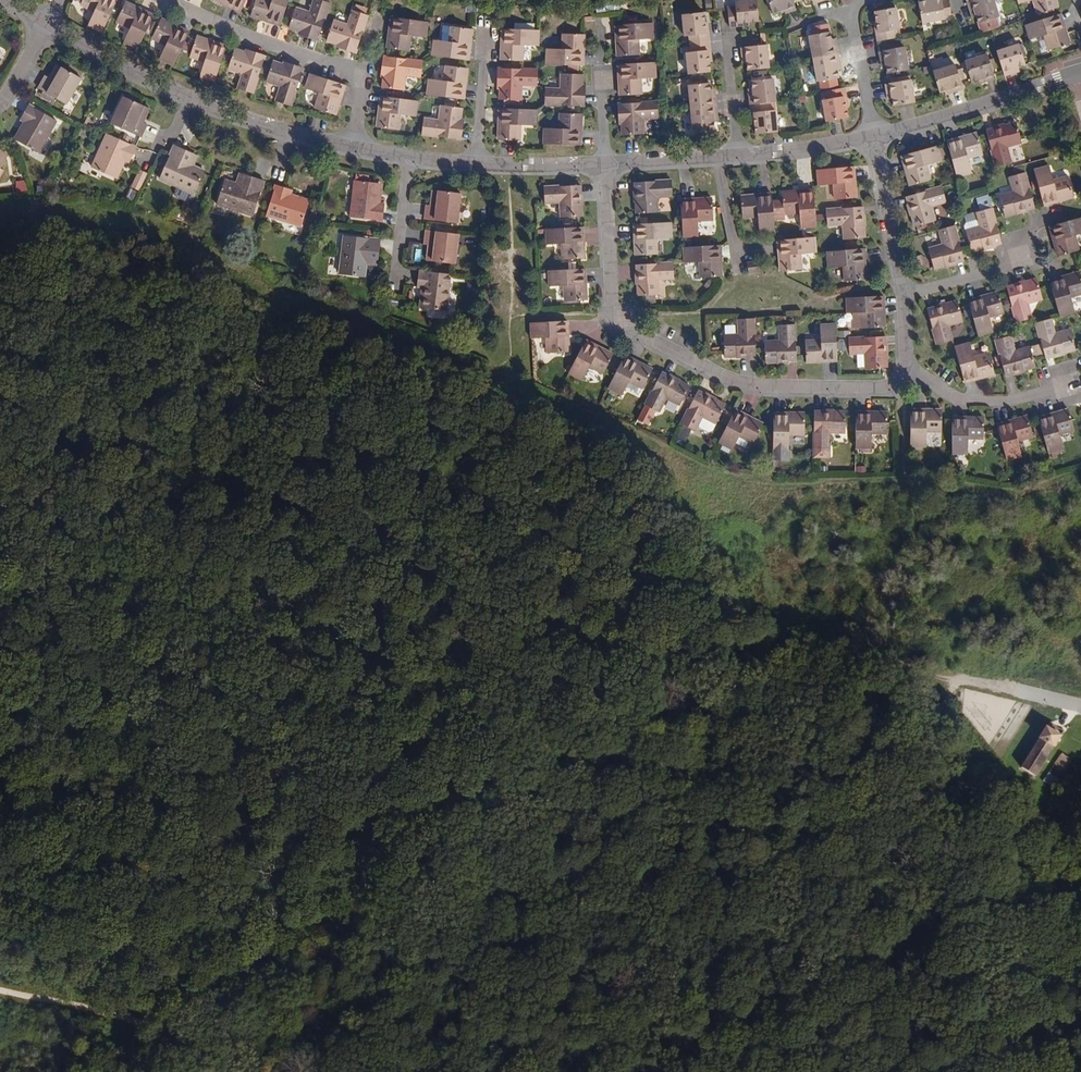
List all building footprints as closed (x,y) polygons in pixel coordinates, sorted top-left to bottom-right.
[(81,2),(80,4),(94,10),(88,25),(102,31),(115,3),(117,0),(77,0),(81,2)] [(223,3),(224,2),(241,10),(243,6),(246,0),(217,0),(223,3)] [(252,10),(250,15),(262,19),(262,18),(281,23),(289,0),(255,0),(252,10)] [(290,22),(289,28),(299,31),(319,38),(330,3),(322,0),(314,0),(310,13),(295,8),(290,22)] [(749,21),(760,20),(758,0),(743,0),(736,1),(737,6),(728,7),(730,26),(739,26),(739,22),(749,21)] [(794,0),(768,0),(773,13),(780,10),(784,9),(786,13),(798,9),(794,0)] [(919,2),(923,24),(946,19),(942,0),(931,0),(926,1),(919,2)] [(968,2),(971,13),(976,12),(977,16),(979,25),(1001,18),(995,0),(975,0),(968,2)] [(1038,14),(1054,8),(1058,7),(1056,0),(1033,0),(1038,14)] [(125,2),(123,6),(116,21),(130,27),(123,42),(138,48),(151,20),(153,16),(136,8),(136,7),(125,2)] [(338,41),(357,47),(369,12),(354,8),(349,23),(334,18),(327,38),(338,41)] [(875,12),(878,22),(880,32),(877,33),(878,42),(897,38),(895,30),(901,29),(897,8),(875,12)] [(691,43),(710,41),(709,32),(706,32),(705,23),(704,12),(683,14),(685,36),(690,36),(691,43)] [(1059,14),(1025,25),(1029,40),(1045,35),(1049,50),(1070,44),(1066,32),(1065,33),(1059,14)] [(411,35),(426,37),(429,22),(393,17),(390,36),(389,36),(388,48),(409,51),(411,35)] [(161,18),(158,23),(152,37),(166,44),(159,58),(173,65),(189,33),(171,25),(172,23),(161,18)] [(618,44),(619,56),(640,54),(639,38),(655,37),(654,21),(618,24),(619,43),(618,44)] [(432,55),(463,59),(468,60),(470,41),(472,41),(473,29),(452,26),(450,42),(434,40),(432,55)] [(539,46),(539,45),(540,30),(504,28),(503,48),(502,48),(502,60),(523,61),(523,45),(539,46)] [(319,38),(299,31),(299,33),(318,40),(319,38)] [(813,59),(839,54),(837,42),(832,43),(832,37),(831,31),(809,35),(813,59)] [(584,46),(585,34),(563,33),(563,49),(547,48),(547,64),(582,65),(583,46),(584,46)] [(196,36),(195,40),(189,56),(205,60),(200,75),(215,80),(226,47),(208,41),(208,40),(196,36)] [(357,47),(338,41),(338,44),(357,50),(357,47)] [(711,50),(710,41),(691,43),(692,52),(687,53),(689,74),(710,72),(709,61),(708,51),(711,50)] [(747,47),(747,54),(748,58),(748,63),(749,70),(770,68),(768,44),(747,47)] [(1022,44),(997,51),(1004,72),(1005,76),(1016,72),(1015,68),(1019,67),(1028,64),(1022,44)] [(882,62),(886,61),(887,66),(888,74),(909,69),(905,46),(880,51),(882,62)] [(234,48),(233,53),(228,68),(243,73),(238,88),(253,93),(264,58),(245,52),(234,48)] [(265,56),(246,50),(245,52),(264,58),(265,56)] [(839,54),(813,59),(817,82),(839,78),(838,70),(837,66),(841,65),(839,54)] [(988,54),(965,61),(971,82),(979,80),(984,78),(985,81),(995,78),(988,54)] [(382,87),(388,88),(403,90),(405,75),(421,77),(423,61),(387,56),(384,76),(382,87)] [(273,61),(271,65),(266,81),(281,86),(276,101),(291,106),(302,71),(283,64),(273,61)] [(284,62),(283,64),(302,71),(303,69),(284,62)] [(621,95),(642,94),(641,79),(657,77),(656,62),(620,64),(621,83),(620,83),(621,95)] [(61,66),(56,64),(48,78),(53,81),(61,66)] [(467,80),(468,68),(462,67),(447,65),(445,81),(429,79),(427,94),(462,99),(465,80),(467,80)] [(956,65),(933,72),(940,92),(947,89),(952,88),(953,92),(963,89),(956,65)] [(53,81),(48,78),(45,76),(38,88),(44,91),(53,97),(66,104),(81,78),(61,66),(53,81)] [(501,68),(501,88),(500,99),(521,100),(522,84),(538,85),(538,69),(501,68)] [(338,102),(344,84),(310,73),(305,88),(320,93),(315,108),(336,114),(339,103),(338,102)] [(561,89),(546,89),(545,104),(582,105),(583,85),(583,74),(562,73),(561,89)] [(750,94),(751,104),(770,102),(777,101),(775,77),(753,80),(754,88),(754,93),(750,94)] [(892,95),(892,99),(894,106),(916,102),(912,79),(886,84),(888,95),(892,95)] [(691,108),(717,105),(716,93),(711,94),(711,90),(710,83),(689,85),(691,108)] [(823,100),(827,122),(848,118),(845,107),(844,97),(847,97),(845,88),(826,91),(828,100),(823,100)] [(53,97),(44,91),(41,97),(50,103),(53,97)] [(106,107),(113,109),(117,93),(111,91),(106,107)] [(145,123),(141,121),(135,119),(142,105),(139,103),(122,95),(109,123),(139,136),(145,123)] [(400,114),(416,117),(418,100),(381,96),(377,127),(397,130),(400,114)] [(658,101),(625,103),(621,103),(622,123),(623,135),(644,134),(643,118),(659,117),(658,101)] [(770,102),(751,104),(752,113),(756,113),(757,123),(756,123),(757,133),(779,131),(776,110),(771,110),(770,102)] [(26,124),(16,141),(38,153),(57,120),(29,104),(19,120),(22,122),(26,124)] [(141,121),(147,107),(142,105),(135,119),(141,121)] [(439,120),(424,118),(422,134),(458,139),(461,119),(462,107),(441,105),(439,120)] [(718,116),(717,105),(691,108),(694,132),(715,130),(714,121),(714,117),(718,116)] [(537,110),(501,108),(500,127),(499,127),(498,139),(520,140),(520,124),(536,125),(537,110)] [(544,144),(581,145),(581,133),(580,133),(580,113),(561,113),(560,128),(544,128),(544,144)] [(26,124),(22,122),(12,139),(16,141),(26,124)] [(1016,123),(1003,127),(1004,129),(994,132),(993,129),(985,132),(996,167),(1011,163),(1006,148),(1022,143),(1016,123)] [(136,147),(107,134),(91,168),(113,178),(122,160),(126,162),(129,163),(136,147)] [(967,159),(983,154),(978,137),(977,134),(965,138),(966,139),(947,144),(957,179),(972,174),(967,159)] [(188,163),(193,153),(173,144),(158,178),(175,185),(193,193),(204,170),(193,166),(188,163)] [(941,162),(937,150),(936,146),(902,156),(907,175),(906,176),(909,187),(930,181),(925,166),(941,162)] [(8,157),(0,152),(0,156),(6,160),(8,157)] [(193,166),(198,155),(193,153),(188,163),(193,166)] [(118,180),(126,162),(122,160),(113,178),(118,180)] [(1049,166),(1033,170),(1042,202),(1043,205),(1062,199),(1062,201),(1074,197),(1073,193),(1069,176),(1053,181),(1049,166)] [(835,201),(852,199),(856,198),(855,187),(853,187),(851,167),(816,171),(818,186),(833,185),(835,201)] [(241,186),(244,175),(239,173),(236,184),(241,186)] [(1014,192),(999,197),(1003,214),(1004,217),(1016,214),(1016,212),(1025,209),(1026,211),(1034,208),(1033,205),(1025,173),(1009,177),(1014,192)] [(380,204),(375,203),(377,184),(367,183),(368,176),(354,174),(348,218),(380,222),(382,204),(380,204)] [(131,187),(139,191),(145,180),(137,175),(131,187)] [(241,186),(236,184),(224,180),(216,204),(252,216),(263,181),(244,175),(241,186)] [(635,183),(635,191),(637,191),(637,202),(635,202),(636,214),(657,213),(656,197),(672,197),(671,181),(635,183)] [(290,198),(291,194),(292,190),(274,184),(264,215),(301,227),(308,204),(290,198)] [(191,198),(193,193),(175,185),(173,191),(175,194),(187,199),(191,198)] [(561,218),(582,217),(581,205),(579,205),(579,195),(581,195),(581,186),(544,188),(544,203),(560,202),(561,218)] [(130,188),(127,197),(134,200),(138,191),(130,188)] [(906,198),(908,206),(910,205),(913,215),(911,216),(914,228),(934,222),(930,207),(946,203),(942,188),(906,198)] [(457,223),(460,193),(438,191),(436,206),(430,205),(427,205),(425,220),(457,223)] [(798,213),(800,229),(815,228),(813,193),(793,194),(793,193),(781,193),(783,215),(798,213)] [(310,200),(291,194),(290,198),(308,204),(310,200)] [(740,197),(741,217),(757,216),(758,231),(774,230),(771,196),(752,197),(752,196),(740,197)] [(680,202),(682,224),(683,238),(698,237),(697,221),(713,220),(712,208),(711,199),(700,199),(700,201),(680,202)] [(844,240),(865,238),(864,225),(862,226),(861,216),(863,216),(862,207),(825,210),(827,225),(843,224),(844,240)] [(993,244),(993,246),(994,246),(1002,244),(991,208),(975,212),(980,228),(964,233),(971,253),(983,249),(982,247),(993,244)] [(1079,251),(1074,236),(1080,234),(1080,218),(1051,226),(1056,245),(1055,245),(1058,257),(1079,251)] [(671,238),(670,225),(670,223),(635,225),(636,244),(635,244),(635,256),(656,255),(655,239),(671,238)] [(943,245),(928,250),(932,267),(933,270),(945,267),(945,265),(955,262),(955,264),(964,262),(954,226),(939,230),(943,245)] [(581,228),(545,229),(546,245),(562,244),(562,259),(584,258),(583,247),(582,247),(581,228)] [(433,246),(431,263),(454,265),(457,235),(424,231),(423,245),(428,246),(433,246)] [(365,259),(377,260),(379,240),(342,236),(338,274),(363,277),(365,266),(365,259)] [(814,238),(778,241),(780,260),(779,260),(780,272),(801,271),(799,255),(815,253),(814,238)] [(719,265),(718,246),(685,248),(683,248),(683,263),(699,262),(700,278),(721,277),(720,265),(719,265)] [(825,252),(827,268),(843,266),(844,282),(866,280),(864,268),(863,268),(861,249),(825,252)] [(757,262),(748,263),(749,272),(758,271),(757,262)] [(636,265),(637,274),(638,274),(639,284),(637,284),(638,297),(659,295),(658,280),(674,279),(673,263),(636,265)] [(583,269),(547,271),(547,287),(563,286),(564,302),(586,301),(585,289),(584,289),(583,269)] [(423,289),(421,309),(445,312),(450,275),(417,271),(415,288),(418,289),(423,289)] [(1080,273),(1068,276),(1068,277),(1049,283),(1060,317),(1075,312),(1071,297),(1080,294),(1080,277),(1080,273)] [(1042,300),(1039,290),(1036,279),(1024,283),(1024,285),(1015,287),(1014,286),(1006,288),(1016,323),(1031,319),(1027,304),(1042,300)] [(967,303),(968,307),(977,337),(992,332),(988,317),(1003,313),(999,298),(997,293),(986,296),(986,298),(967,303)] [(882,316),(881,296),(845,298),(846,314),(862,313),(863,329),(880,328),(884,328),(883,316),(882,316)] [(962,322),(959,309),(957,301),(945,305),(945,306),(926,311),(936,345),(952,341),(947,326),(962,322)] [(738,336),(723,336),(723,357),(736,357),(736,354),(746,354),(746,356),(755,356),(753,319),(737,320),(738,336)] [(1062,352),(1062,354),(1075,350),(1070,330),(1055,334),(1051,319),(1035,323),(1044,359),(1052,357),(1052,355),(1062,352)] [(567,341),(565,321),(529,323),(530,339),(546,338),(547,354),(569,353),(568,340),(567,341)] [(837,360),(835,324),(819,325),(820,341),(804,341),(805,363),(817,362),(817,361),(837,360)] [(796,362),(794,325),(779,326),(779,341),(764,342),(764,363),(777,362),(777,360),(788,360),(788,362),(796,362)] [(1014,352),(1010,336),(994,340),(1004,376),(1013,374),(1012,372),(1022,369),(1022,371),(1035,368),(1029,347),(1014,352)] [(865,354),(866,369),(887,368),(886,355),(884,356),(883,345),(885,345),(885,337),(848,339),(849,354),(865,354)] [(602,351),(584,343),(567,374),(582,381),(589,367),(603,374),(613,355),(602,350),(602,351)] [(994,375),(989,355),(973,359),(969,343),(953,348),(963,382),(982,377),(982,378),(994,375)] [(628,381),(643,388),(651,372),(652,369),(641,364),(641,365),(623,357),(607,389),(621,396),(628,381)] [(665,399),(680,406),(688,390),(689,387),(678,381),(677,383),(668,378),(669,377),(661,373),(644,406),(658,413),(665,399)] [(701,418),(716,425),(723,410),(725,406),(714,400),(713,402),(704,397),(705,395),(697,391),(680,425),(694,432),(701,418)] [(1058,435),(1074,431),(1068,410),(1056,413),(1056,415),(1037,420),(1047,454),(1063,450),(1058,435)] [(941,432),(941,422),(941,411),(929,411),(929,412),(910,412),(909,447),(925,447),(925,431),(941,432)] [(739,437),(752,444),(762,425),(752,420),(751,421),(734,412),(717,444),(731,451),(739,437)] [(828,434),(844,434),(844,417),(844,413),(831,412),(831,415),(821,414),(821,412),(812,412),(813,449),(828,450),(828,434)] [(870,434),(886,434),(886,424),(886,412),(874,412),(874,414),(854,414),(854,450),(870,450),(870,434)] [(788,435),(803,435),(803,414),(791,414),(791,416),(772,415),(772,451),(788,451),(788,435)] [(1016,442),(1031,438),(1026,417),(1014,420),(1015,422),(996,427),(997,430),(1006,461),(1021,457),(1016,442)] [(716,425),(701,418),(698,424),(700,428),(708,432),(712,431),(716,425)] [(983,418),(971,418),(971,419),(951,419),(951,455),(967,455),(967,439),(982,439),(983,418)] [(1056,734),(1049,730),(1052,724),(1050,723),(1024,770),(1038,778),(1064,730),(1059,728),(1056,734)]
